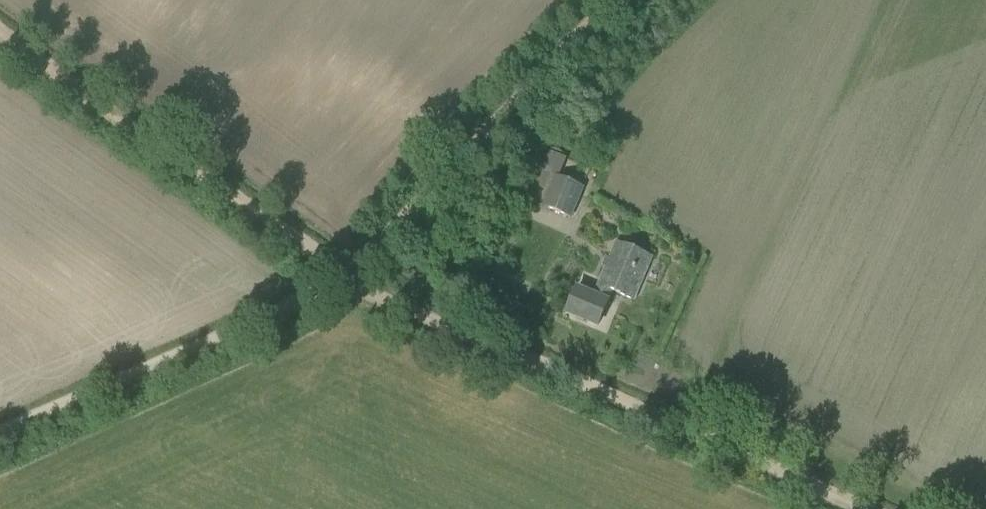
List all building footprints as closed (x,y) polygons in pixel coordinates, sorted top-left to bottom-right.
[(570,218),(582,189),(556,177),(564,159),(548,152),(527,200),(570,218)] [(600,286),(613,291),(635,300),(652,259),(618,244),(600,286)] [(599,325),(613,291),(600,286),(596,297),(577,289),(568,311),(599,325)]
